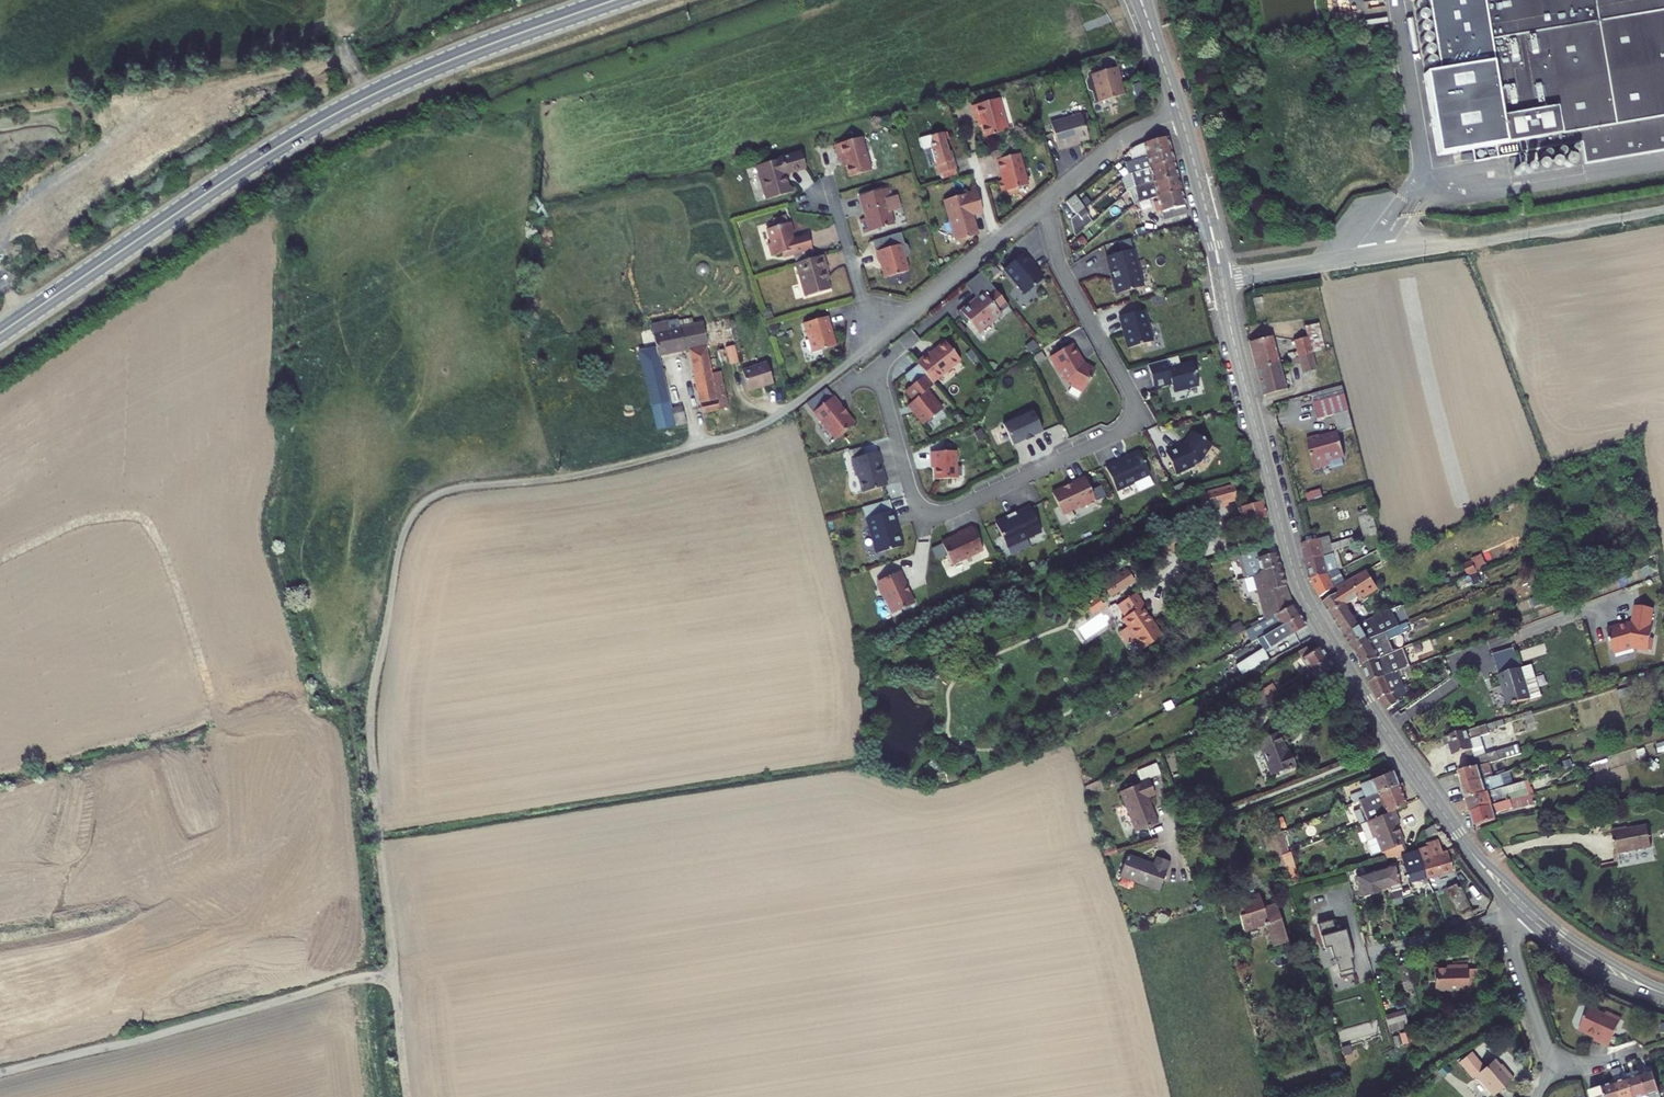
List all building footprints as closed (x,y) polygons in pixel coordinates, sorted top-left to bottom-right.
[(1487,0),(1431,0),(1443,67),(1429,69),(1443,150),(1477,144),(1500,140),(1510,139),(1487,0)] [(1510,139),(1663,114),(1663,0),(1487,0),(1510,139)] [(1118,66),(1111,68),(1097,72),(1091,74),(1099,102),(1124,94),(1120,80),(1122,79),(1118,66)] [(998,98),(989,101),(976,104),(971,106),(975,121),(977,120),(980,119),(981,126),(985,137),(1008,130),(998,98)] [(1085,125),(1082,115),(1081,114),(1051,122),(1059,149),(1073,145),(1073,143),(1080,141),(1088,138),(1085,125)] [(954,160),(951,160),(949,151),(943,132),(931,135),(931,137),(933,144),(930,145),(939,173),(956,168),(954,160)] [(872,170),(861,136),(853,139),(834,145),(838,159),(841,158),(844,158),(846,166),(850,177),(872,170)] [(1130,149),(1133,160),(1134,159),(1170,148),(1167,136),(1160,138),(1144,142),(1137,145),(1130,149)] [(1135,166),(1136,166),(1138,170),(1174,161),(1170,148),(1134,159),(1135,166)] [(790,186),(786,174),(806,168),(802,153),(759,165),(762,174),(759,175),(767,199),(794,191),(793,187),(790,186)] [(1002,192),(1029,185),(1020,153),(996,159),(1002,180),(999,181),(1002,192)] [(1134,172),(1131,172),(1135,186),(1178,175),(1174,161),(1138,170),(1134,172)] [(1135,186),(1139,202),(1158,197),(1181,190),(1178,175),(1135,186)] [(970,221),(968,215),(972,214),(983,211),(975,185),(970,186),(971,191),(943,200),(955,241),(974,235),(977,230),(973,219),(970,221)] [(896,196),(892,197),(890,187),(860,196),(866,217),(861,219),(865,233),(877,229),(880,230),(881,227),(893,223),(890,211),(899,208),(896,196)] [(1181,190),(1158,197),(1164,220),(1188,214),(1181,190)] [(1066,201),(1076,215),(1085,207),(1075,194),(1066,201)] [(1516,205),(1518,216),(1525,215),(1523,204),(1516,205)] [(792,232),(795,231),(792,221),(768,228),(772,242),(768,243),(772,255),(784,252),(785,257),(797,253),(812,249),(808,233),(793,237),(792,232)] [(922,239),(928,237),(925,227),(919,229),(922,239)] [(885,277),(909,270),(905,257),(910,255),(912,251),(910,244),(903,240),(901,231),(891,234),(894,245),(876,251),(880,263),(882,262),(884,266),(882,267),(885,277)] [(873,240),(876,251),(894,245),(891,234),(873,240)] [(1120,248),(1133,246),(1132,237),(1118,240),(1120,248)] [(1139,248),(1107,259),(1117,297),(1145,289),(1139,248)] [(811,249),(797,253),(799,261),(814,257),(811,249)] [(1023,251),(1004,268),(1024,293),(1043,277),(1036,269),(1034,269),(1030,264),(1031,263),(1032,263),(1032,262),(1031,261),(1023,251)] [(824,270),(827,269),(823,254),(814,257),(799,261),(795,262),(805,296),(829,288),(827,280),(824,270)] [(1008,305),(980,271),(967,282),(978,296),(963,308),(971,317),(968,320),(977,330),(989,320),(991,322),(1001,314),(999,312),(1008,305)] [(766,317),(772,315),(769,308),(763,309),(766,317)] [(963,308),(957,313),(965,323),(968,320),(971,317),(963,308)] [(1146,311),(1119,317),(1127,349),(1153,343),(1146,311)] [(812,353),(836,346),(828,316),(804,323),(812,353)] [(719,410),(711,374),(706,346),(708,345),(703,323),(680,327),(679,320),(651,325),(656,348),(638,351),(657,430),(686,423),(682,406),(671,409),(658,356),(689,349),(702,413),(719,410)] [(1307,338),(1294,342),(1298,358),(1320,351),(1326,350),(1319,324),(1305,327),(1307,338)] [(771,335),(778,334),(776,326),(769,327),(771,335)] [(1255,370),(1280,363),(1273,336),(1247,343),(1255,370)] [(918,361),(933,384),(961,365),(947,344),(918,361)] [(1066,386),(1082,393),(1094,370),(1085,363),(1073,345),(1061,353),(1051,357),(1066,386)] [(1318,376),(1312,354),(1298,358),(1291,360),(1292,366),(1298,364),(1303,381),(1318,376)] [(1195,362),(1150,368),(1153,389),(1170,384),(1173,391),(1201,388),(1201,380),(1195,362)] [(767,363),(742,370),(749,391),(773,383),(767,363)] [(1268,395),(1287,389),(1280,363),(1255,370),(1262,397),(1268,395)] [(721,371),(711,374),(719,410),(728,407),(721,371)] [(933,392),(924,381),(906,392),(913,403),(908,408),(928,426),(948,415),(932,395),(933,392)] [(1340,387),(1309,396),(1311,405),(1343,396),(1340,387)] [(826,388),(806,404),(808,406),(816,399),(821,406),(832,397),(826,388)] [(1311,405),(1316,421),(1332,416),(1347,411),(1343,396),(1311,405)] [(808,406),(834,437),(837,438),(854,424),(841,409),(842,408),(832,397),(821,406),(816,399),(808,406)] [(1277,410),(1292,405),(1291,399),(1275,403),(1277,410)] [(1347,411),(1332,416),(1337,433),(1337,434),(1353,430),(1347,411)] [(1003,424),(1010,446),(1040,434),(1033,412),(1003,424)] [(1165,453),(1175,475),(1194,466),(1193,464),(1199,461),(1210,444),(1193,432),(1184,444),(1165,453)] [(1318,436),(1306,440),(1315,471),(1328,467),(1327,462),(1341,458),(1344,457),(1337,434),(1337,433),(1319,438),(1318,436)] [(956,453),(931,454),(933,483),(956,481),(956,453)] [(887,487),(878,454),(852,462),(861,495),(874,492),(887,487)] [(1137,455),(1104,467),(1115,491),(1147,477),(1137,455)] [(1341,458),(1327,462),(1328,467),(1329,470),(1343,466),(1341,458)] [(1094,501),(1084,477),(1052,493),(1061,518),(1094,501)] [(1227,502),(1237,499),(1234,485),(1200,495),(1202,502),(1208,500),(1210,506),(1211,509),(1228,504),(1227,502)] [(1208,500),(1202,502),(1203,509),(1210,506),(1208,500)] [(1224,522),(1225,528),(1266,517),(1262,501),(1238,507),(1241,517),(1224,522)] [(1636,505),(1641,522),(1647,519),(1642,502),(1636,505)] [(1363,533),(1376,531),(1373,508),(1359,510),(1363,533)] [(1045,530),(1035,509),(997,525),(1006,549),(1045,530)] [(902,547),(892,514),(881,519),(867,522),(875,556),(888,554),(902,547)] [(983,551),(973,528),(941,543),(952,567),(983,551)] [(1356,537),(1330,545),(1332,552),(1358,544),(1356,537)] [(1325,538),(1307,543),(1301,545),(1305,563),(1325,557),(1330,555),(1325,538)] [(1376,551),(1382,563),(1389,558),(1384,547),(1376,551)] [(1254,574),(1261,570),(1279,566),(1275,552),(1257,557),(1255,551),(1240,556),(1246,577),(1254,574)] [(1330,555),(1325,557),(1305,563),(1310,580),(1335,572),(1338,571),(1333,554),(1330,555)] [(1237,556),(1243,578),(1246,577),(1240,556),(1237,556)] [(1473,562),(1464,565),(1469,576),(1477,573),(1473,562)] [(1254,574),(1266,618),(1288,606),(1281,586),(1285,585),(1279,566),(1261,570),(1254,574)] [(916,605),(902,572),(886,583),(876,587),(892,619),(902,613),(916,605)] [(1319,598),(1342,585),(1335,572),(1310,580),(1319,598)] [(1470,578),(1460,582),(1462,587),(1473,583),(1470,578)] [(1104,588),(1109,597),(1124,588),(1120,580),(1104,588)] [(1361,626),(1347,604),(1369,592),(1363,580),(1322,604),(1344,637),(1361,626)] [(1285,585),(1281,586),(1288,606),(1293,603),(1285,585)] [(1118,600),(1130,592),(1127,587),(1115,595),(1118,600)] [(1162,635),(1142,605),(1143,604),(1135,593),(1120,602),(1128,615),(1122,618),(1127,626),(1120,631),(1129,645),(1137,639),(1143,649),(1162,635)] [(1091,613),(1103,607),(1099,600),(1088,607),(1091,613)] [(1288,606),(1266,618),(1262,620),(1265,627),(1253,633),(1257,640),(1299,614),(1293,603),(1288,606)] [(1650,627),(1653,609),(1635,606),(1632,624),(1627,625),(1627,627),(1621,628),(1620,626),(1607,629),(1611,640),(1610,640),(1611,644),(1612,644),(1614,653),(1634,648),(1649,650),(1651,638),(1652,627),(1650,627)] [(1397,620),(1399,625),(1405,622),(1399,609),(1392,612),(1396,620),(1397,620)] [(1382,615),(1372,619),(1367,623),(1366,622),(1361,626),(1344,637),(1351,648),(1362,642),(1363,644),(1370,639),(1400,627),(1399,625),(1397,620),(1387,625),(1386,624),(1396,620),(1392,612),(1383,616),(1382,615)] [(1261,646),(1265,652),(1306,626),(1299,614),(1257,640),(1261,646)] [(1388,636),(1390,640),(1407,632),(1404,625),(1400,627),(1370,639),(1363,644),(1362,642),(1351,648),(1362,665),(1387,655),(1389,654),(1380,640),(1388,636)] [(1446,635),(1448,641),(1471,632),(1469,626),(1446,635)] [(1432,640),(1417,646),(1418,650),(1433,644),(1432,640)] [(1399,650),(1401,657),(1415,652),(1413,645),(1399,650)] [(1309,672),(1301,676),(1307,686),(1334,668),(1320,647),(1308,653),(1305,649),(1298,653),(1309,672)] [(1265,652),(1249,660),(1240,669),(1243,674),(1269,660),(1265,652)] [(1394,673),(1387,655),(1362,665),(1363,666),(1368,682),(1370,682),(1394,673)] [(1530,666),(1499,675),(1504,691),(1508,707),(1540,697),(1533,676),(1530,666)] [(1173,673),(1178,679),(1185,674),(1181,667),(1173,673)] [(1394,673),(1370,682),(1377,700),(1380,699),(1387,710),(1411,695),(1406,687),(1404,688),(1397,672),(1394,673)] [(1282,698),(1272,684),(1263,690),(1271,703),(1282,698)] [(1617,692),(1619,699),(1634,695),(1632,687),(1617,692)] [(1449,745),(1453,756),(1465,753),(1470,769),(1476,768),(1521,755),(1521,752),(1519,746),(1487,755),(1475,758),(1469,741),(1481,737),(1490,734),(1489,732),(1498,730),(1497,727),(1506,725),(1504,719),(1444,738),(1446,746),(1449,745)] [(1205,725),(1195,730),(1197,735),(1208,731),(1205,725)] [(1288,752),(1284,754),(1281,746),(1282,746),(1276,733),(1256,741),(1271,776),(1287,769),(1287,771),(1291,769),(1290,768),(1294,766),(1288,752)] [(1469,741),(1475,758),(1487,755),(1481,737),(1469,741)] [(1653,746),(1656,754),(1663,751),(1663,742),(1653,746)] [(1658,765),(1651,760),(1648,765),(1654,770),(1658,765)] [(1138,779),(1160,774),(1158,763),(1136,768),(1138,779)] [(1458,773),(1462,787),(1500,775),(1510,772),(1508,765),(1478,774),(1476,768),(1470,769),(1458,773)] [(1357,801),(1397,786),(1391,773),(1370,781),(1359,786),(1362,792),(1350,797),(1352,803),(1357,801)] [(1462,787),(1466,800),(1484,794),(1504,788),(1500,775),(1462,787)] [(1140,783),(1140,784),(1120,794),(1135,832),(1157,823),(1151,809),(1152,808),(1148,797),(1155,794),(1148,779),(1140,783)] [(1095,794),(1105,790),(1102,781),(1091,786),(1095,794)] [(1509,801),(1519,798),(1530,794),(1533,793),(1532,788),(1530,788),(1528,781),(1504,788),(1484,794),(1466,800),(1470,813),(1509,801)] [(1400,793),(1404,791),(1401,784),(1397,786),(1357,801),(1365,822),(1394,810),(1405,806),(1400,793)] [(1530,794),(1519,798),(1509,801),(1470,813),(1474,827),(1485,823),(1495,820),(1494,817),(1493,813),(1511,808),(1521,805),(1521,807),(1534,804),(1530,794)] [(1512,811),(1511,808),(1493,813),(1494,817),(1512,811)] [(1400,824),(1394,810),(1365,822),(1372,839),(1366,841),(1365,844),(1371,856),(1405,842),(1398,825),(1400,824)] [(1366,841),(1372,839),(1365,822),(1360,824),(1366,841)] [(1627,828),(1612,831),(1616,854),(1651,847),(1647,826),(1627,831),(1627,828)] [(1279,857),(1286,854),(1281,831),(1273,835),(1279,857)] [(1426,845),(1426,848),(1418,851),(1426,878),(1451,871),(1445,853),(1441,855),(1437,841),(1426,845)] [(1422,880),(1423,884),(1428,883),(1426,878),(1418,851),(1400,857),(1403,867),(1407,884),(1422,880)] [(1291,871),(1287,853),(1286,854),(1279,857),(1283,873),(1291,871)] [(1119,876),(1159,891),(1170,862),(1156,857),(1153,864),(1141,860),(1141,862),(1126,856),(1119,876)] [(1356,878),(1361,897),(1371,894),(1407,884),(1403,867),(1381,873),(1382,878),(1369,882),(1367,875),(1356,878)] [(1463,921),(1471,918),(1469,914),(1471,912),(1459,888),(1457,888),(1454,882),(1452,883),(1453,885),(1448,888),(1445,891),(1461,920),(1463,921)] [(1405,892),(1409,906),(1416,903),(1413,890),(1405,892)] [(1264,909),(1260,894),(1241,899),(1243,908),(1237,910),(1244,931),(1267,924),(1274,947),(1288,942),(1276,905),(1264,909)] [(1196,901),(1191,907),(1196,912),(1201,906),(1196,901)] [(1332,920),(1317,924),(1324,949),(1330,947),(1335,965),(1336,965),(1340,978),(1354,974),(1351,960),(1354,959),(1345,929),(1336,932),(1332,920)] [(1402,982),(1412,979),(1407,963),(1398,965),(1402,982)] [(1477,968),(1467,968),(1467,964),(1453,964),(1453,967),(1447,968),(1434,968),(1434,992),(1467,990),(1468,989),(1477,988),(1477,968)] [(1579,1030),(1595,1037),(1594,1039),(1608,1045),(1621,1020),(1606,1013),(1605,1015),(1589,1008),(1579,1030)] [(1390,1031),(1408,1026),(1403,1010),(1386,1016),(1390,1031)] [(1471,1051),(1458,1062),(1471,1078),(1475,1075),(1493,1096),(1514,1078),(1508,1072),(1506,1073),(1499,1066),(1493,1059),(1484,1067),(1471,1051)] [(1501,1064),(1499,1066),(1506,1073),(1508,1072),(1501,1064)] [(1627,1079),(1623,1080),(1620,1069),(1611,1072),(1614,1083),(1618,1096),(1632,1096),(1627,1079)] [(1653,1071),(1640,1075),(1646,1096),(1661,1096),(1653,1071)] [(1640,1075),(1627,1079),(1632,1096),(1646,1096),(1640,1075)] [(1604,1096),(1618,1096),(1614,1083),(1601,1087),(1604,1096)] [(1598,1089),(1590,1091),(1592,1096),(1600,1096),(1598,1089)]
